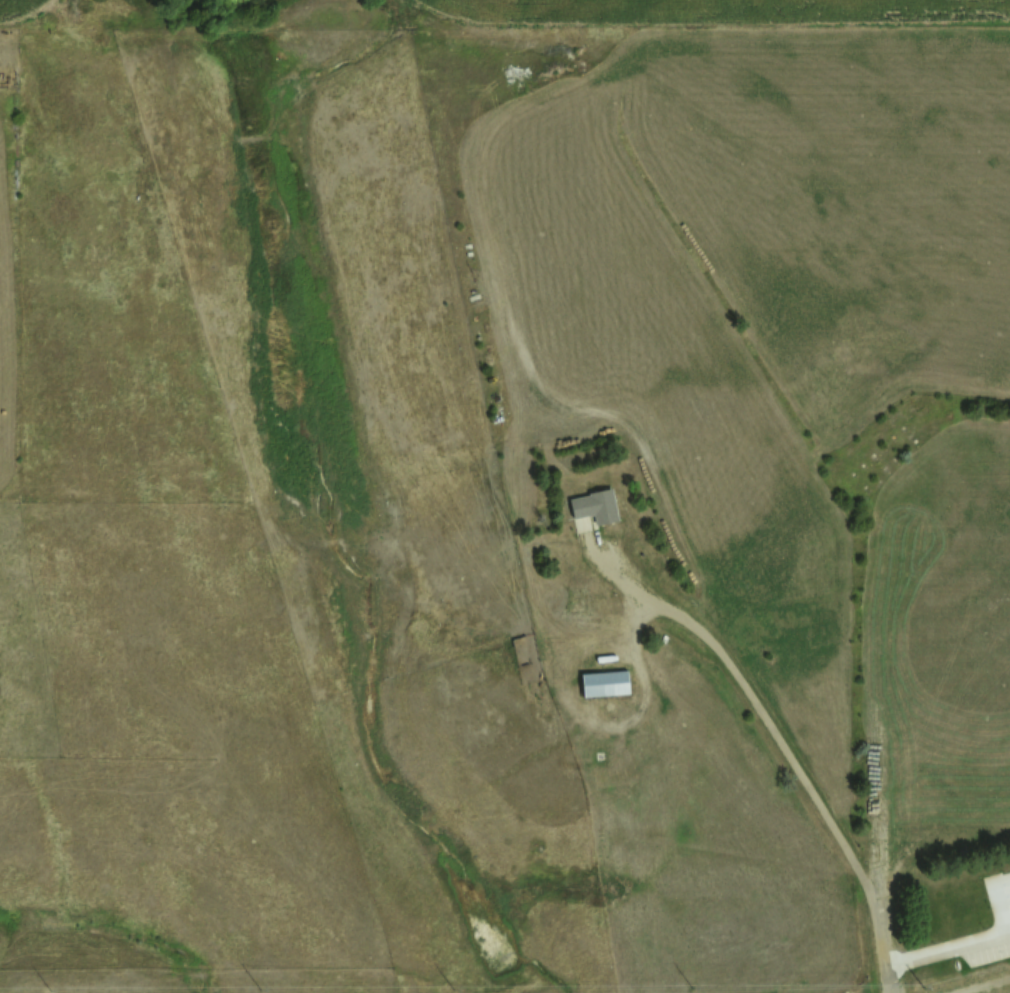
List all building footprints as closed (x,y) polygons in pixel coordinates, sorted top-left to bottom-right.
[(610,487),(587,491),(587,494),(568,497),(572,518),(593,514),(594,524),(617,519),(610,487)] [(625,669),(579,673),(581,696),(627,693),(625,669)]
